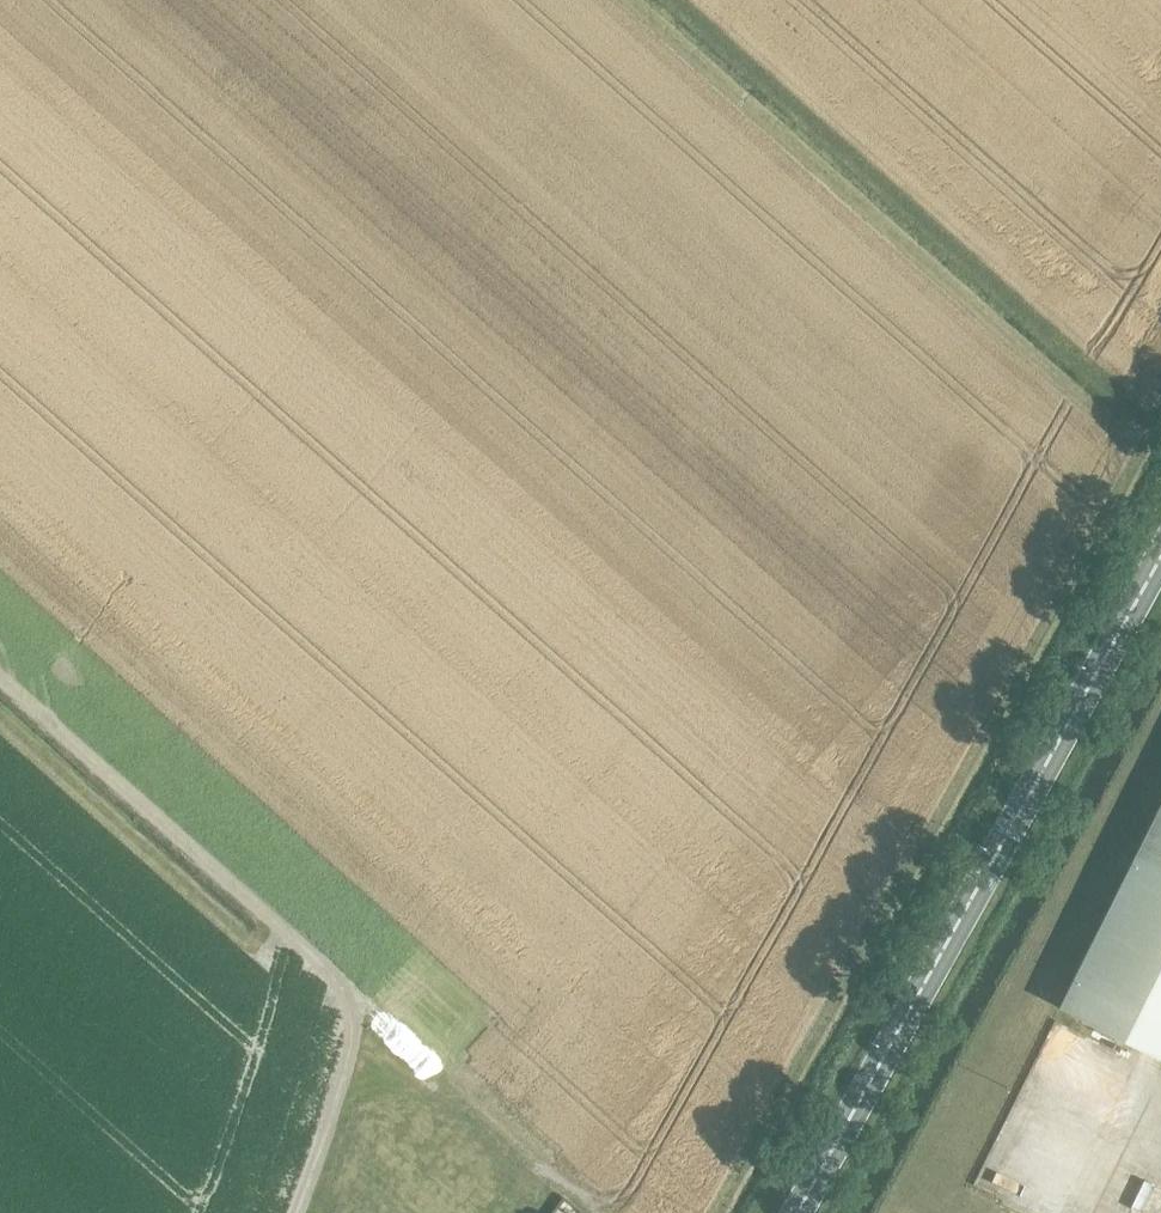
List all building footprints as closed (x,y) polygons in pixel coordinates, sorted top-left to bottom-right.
[(1062,1006),(1160,1056),(1160,807),(1062,1006)]
